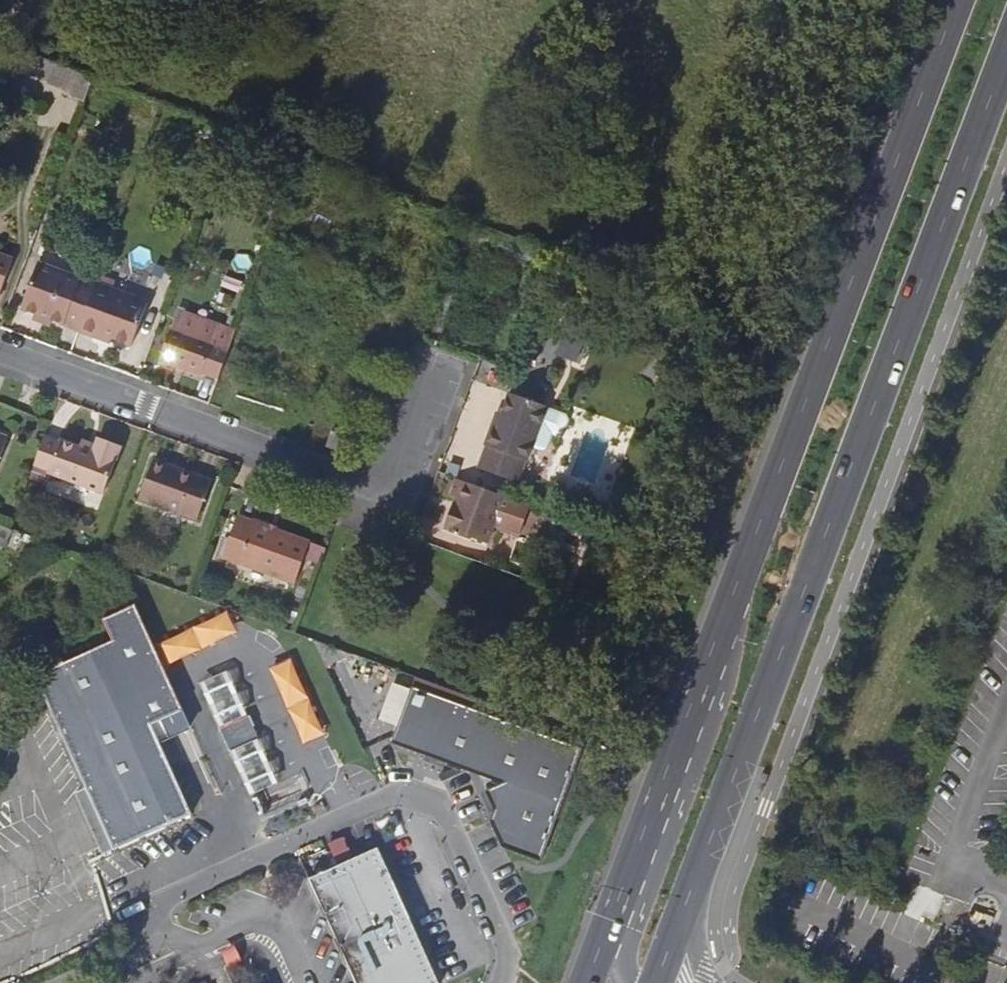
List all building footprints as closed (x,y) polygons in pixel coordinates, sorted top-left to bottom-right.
[(50,58),(27,50),(20,68),(43,77),(50,58)] [(96,75),(77,68),(69,92),(87,99),(96,75)] [(0,298),(16,255),(0,249),(0,298)] [(80,331),(97,284),(40,264),(23,310),(80,331)] [(97,284),(80,331),(98,338),(99,334),(112,339),(133,347),(149,302),(97,284)] [(221,375),(227,360),(237,332),(223,327),(218,340),(176,324),(164,357),(206,373),(207,371),(221,375)] [(110,343),(112,339),(99,334),(98,338),(110,343)] [(549,406),(512,392),(498,429),(493,427),(486,445),(488,446),(480,467),(520,482),(528,459),(529,460),(534,446),(542,448),(548,446),(553,432),(561,435),(566,432),(571,418),(568,412),(549,406)] [(333,430),(327,445),(344,451),(350,436),(333,430)] [(47,437),(36,466),(53,472),(52,474),(107,494),(124,446),(101,437),(95,452),(65,441),(64,443),(47,437)] [(141,500),(200,521),(215,481),(156,459),(141,500)] [(506,495),(467,481),(458,477),(451,494),(461,498),(460,500),(456,510),(452,509),(445,528),(488,543),(506,495)] [(532,504),(510,496),(500,524),(521,533),(532,504)] [(455,499),(452,509),(456,510),(460,500),(455,499)] [(227,556),(299,582),(313,542),(241,517),(227,556)] [(182,707),(135,601),(102,617),(112,637),(51,663),(42,687),(95,806),(111,843),(190,809),(150,722),(162,717),(182,707)] [(169,660),(240,632),(231,611),(160,639),(169,660)] [(295,656),(273,665),(305,741),(327,732),(295,656)] [(198,681),(218,725),(247,712),(227,668),(198,681)] [(412,686),(397,727),(392,743),(426,755),(446,762),(479,774),(504,783),(487,791),(496,810),(491,821),(504,847),(541,860),(567,789),(582,748),(412,686)] [(191,726),(182,707),(162,717),(170,736),(191,726)] [(228,747),(256,734),(247,712),(218,725),(228,747)] [(276,778),(256,734),(228,747),(247,791),(276,778)] [(444,769),(446,762),(426,755),(424,762),(444,769)] [(491,812),(496,810),(487,791),(482,793),(491,812)] [(106,846),(111,843),(95,806),(89,808),(106,846)] [(419,936),(402,899),(379,848),(310,879),(357,982),(440,982),(419,936)] [(408,896),(402,899),(419,936),(425,933),(408,896)]
